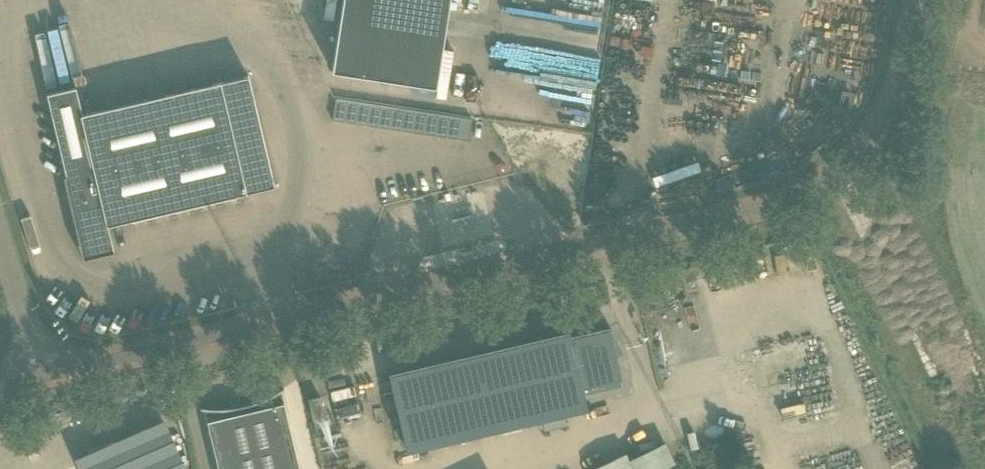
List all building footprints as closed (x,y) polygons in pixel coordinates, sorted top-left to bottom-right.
[(449,0),(342,0),(331,71),(436,87),(449,0)] [(84,75),(73,78),(75,87),(86,84),(84,75)] [(66,90),(47,94),(66,177),(64,177),(74,220),(77,219),(82,243),(85,248),(89,251),(94,253),(99,253),(106,252),(104,241),(111,239),(108,226),(247,193),(274,187),(248,76),(221,82),(83,115),(76,88),(66,90)] [(332,121),(469,141),(472,119),(335,99),(332,121)] [(389,376),(407,451),(588,409),(584,395),(623,386),(610,329),(608,329),(608,330),(571,338),(570,334),(569,334),(389,376)] [(223,409),(223,411),(225,411),(225,417),(208,421),(206,410),(207,409),(201,408),(201,410),(205,410),(210,434),(219,468),(300,468),(281,392),(284,390),(283,388),(278,392),(274,394),(270,396),(264,399),(260,401),(256,403),(252,404),(247,405),(239,407),(232,408),(228,409),(223,409)] [(324,416),(320,397),(308,399),(312,419),(324,416)] [(30,423),(12,430),(21,453),(40,446),(30,423)] [(589,468),(663,468),(674,464),(664,442),(626,459),(624,453),(589,468)]
